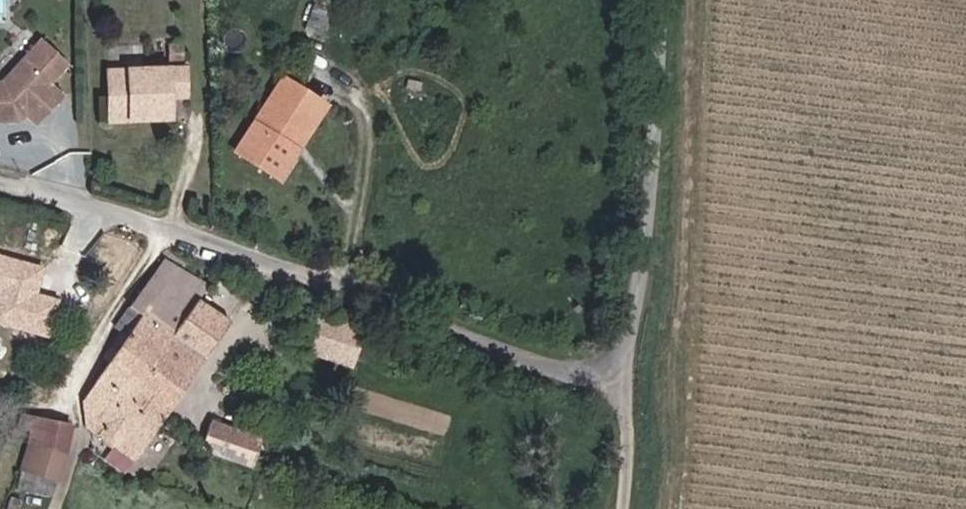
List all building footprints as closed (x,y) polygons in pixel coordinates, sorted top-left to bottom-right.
[(14,119),(14,116),(17,112),(22,112),(33,122),(59,92),(18,57),(0,78),(0,120),(14,119)] [(104,70),(105,96),(122,95),(122,110),(165,108),(165,92),(178,91),(177,67),(104,70)] [(234,151),(269,174),(293,139),(303,145),(327,110),(281,80),(234,151)] [(106,111),(122,110),(122,95),(105,96),(106,111)] [(279,181),(303,145),(293,139),(269,174),(279,181)] [(205,282),(164,257),(115,326),(124,330),(85,396),(87,426),(97,432),(97,439),(111,448),(107,456),(127,469),(147,442),(147,425),(157,406),(164,411),(228,322),(194,299),(205,282)] [(48,340),(58,303),(36,297),(43,271),(0,259),(0,327),(48,340)] [(360,368),(372,335),(327,319),(315,352),(360,368)] [(25,414),(21,432),(29,434),(17,483),(51,492),(67,424),(25,414)] [(263,435),(212,418),(201,449),(252,466),(263,435)]
